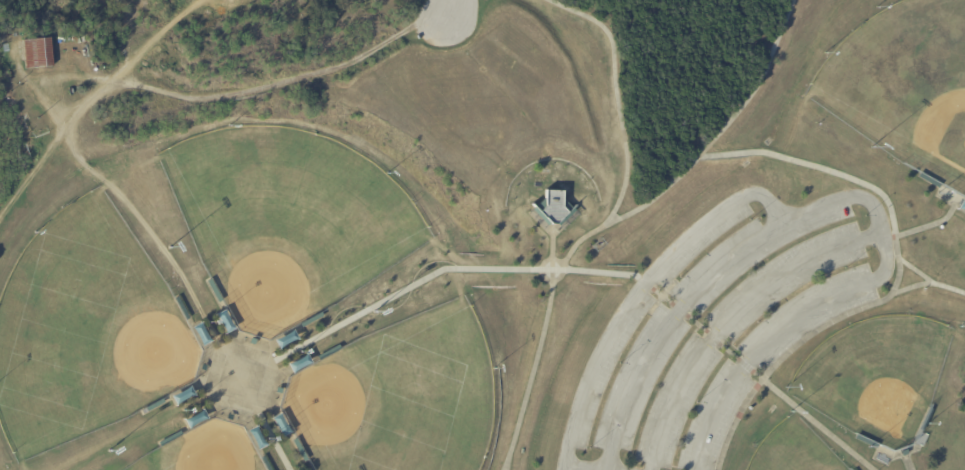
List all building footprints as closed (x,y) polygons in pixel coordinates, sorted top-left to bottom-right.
[(54,48),(56,69),(29,72),(26,42),(53,40),(54,48)] [(937,189),(917,177),(919,175),(939,186),(937,189)] [(562,225),(560,227),(558,225),(553,226),(552,224),(548,227),(533,211),(547,198),(548,191),(565,192),(564,200),(576,213),(562,225)] [(225,301),(221,303),(210,282),(214,280),(225,301)] [(192,319),(189,320),(178,299),(181,298),(192,319)] [(326,317),(305,328),(303,325),(324,313),(326,317)] [(344,350),(323,361),(321,357),(342,346),(344,350)] [(167,403),(146,415),(144,412),(165,400),(167,403)] [(932,410),(922,432),(918,430),(928,408),(932,410)] [(183,432),(185,436),(164,447),(161,444),(183,432)] [(875,450),(854,440),(855,436),(877,446),(875,450)] [(311,461),(307,463),(295,442),(299,440),(311,461)] [(267,458),(274,469),(269,469),(263,460),(267,458)]
